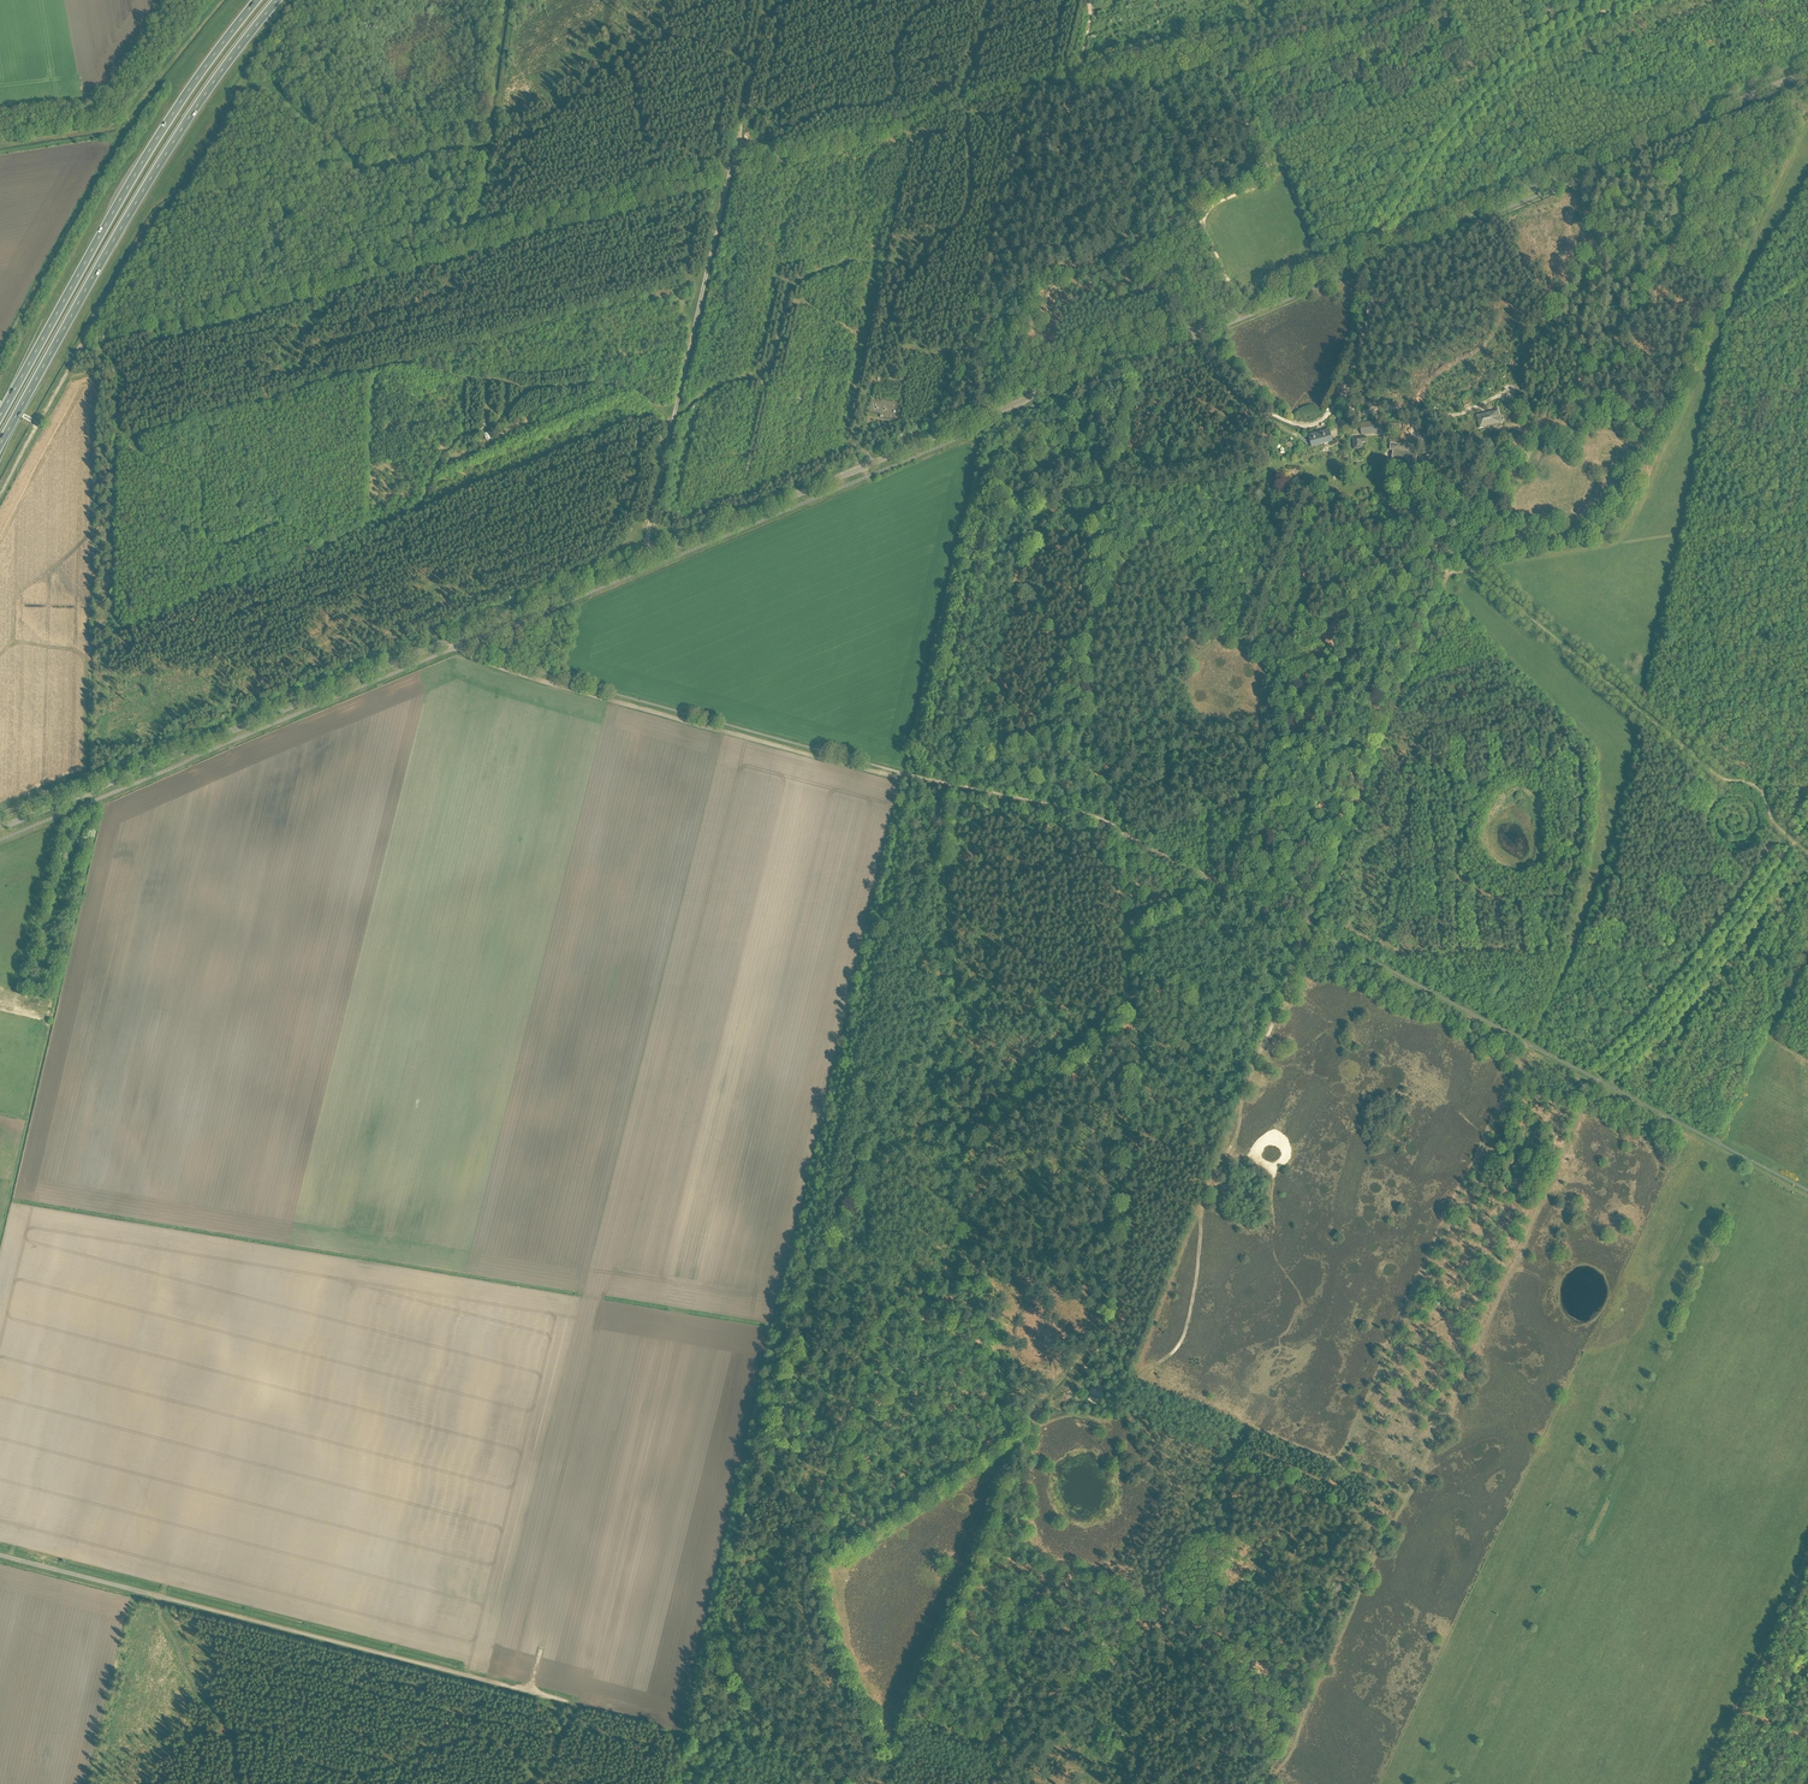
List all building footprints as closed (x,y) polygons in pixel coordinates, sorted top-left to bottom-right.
[(29,398),(22,412),(25,413),(32,399),(29,398)] [(1480,429),(1501,424),(1498,411),(1477,416),(1480,429)] [(1376,422),(1360,424),(1361,436),(1378,434),(1376,422)] [(1317,436),(1309,438),(1311,448),(1332,442),(1330,432),(1320,435),(1320,434),(1317,434),(1317,436)] [(1354,439),(1353,439),(1354,450),(1362,449),(1361,444),(1367,443),(1366,438),(1357,439),(1357,437),(1353,437),(1354,439)] [(1389,451),(1407,454),(1408,443),(1391,440),(1389,451)] [(1100,1401),(1105,1390),(1093,1385),(1088,1396),(1100,1401)]
